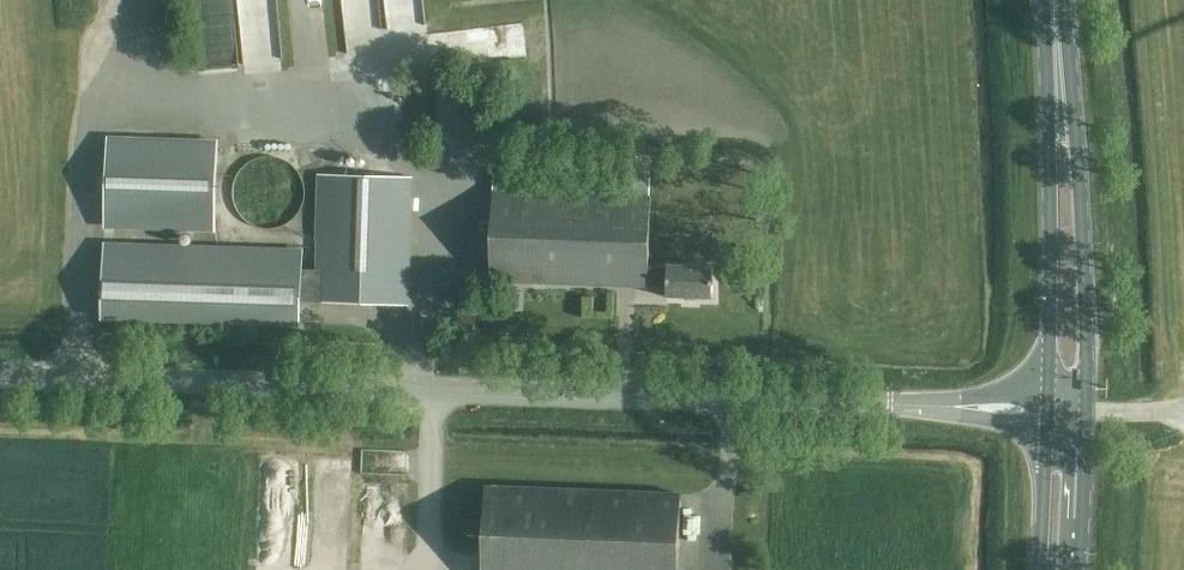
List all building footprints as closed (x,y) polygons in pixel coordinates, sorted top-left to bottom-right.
[(252,71),(287,67),(279,0),(244,0),(252,71)] [(509,25),(509,53),(530,53),(531,25),(509,25)] [(498,83),(440,81),(437,154),(495,156),(498,83)] [(109,139),(106,225),(211,229),(214,143),(109,139)] [(296,209),(293,155),(243,158),(246,212),(296,209)] [(413,175),(320,172),(317,268),(304,267),(305,248),(104,241),(101,320),(300,326),(301,302),(408,305),(413,175)] [(670,268),(651,268),(655,198),(651,197),(652,179),(497,173),(492,280),(668,288),(668,296),(714,298),(715,266),(670,264),(670,268)] [(685,493),(490,484),(486,569),(682,569),(685,493)]
